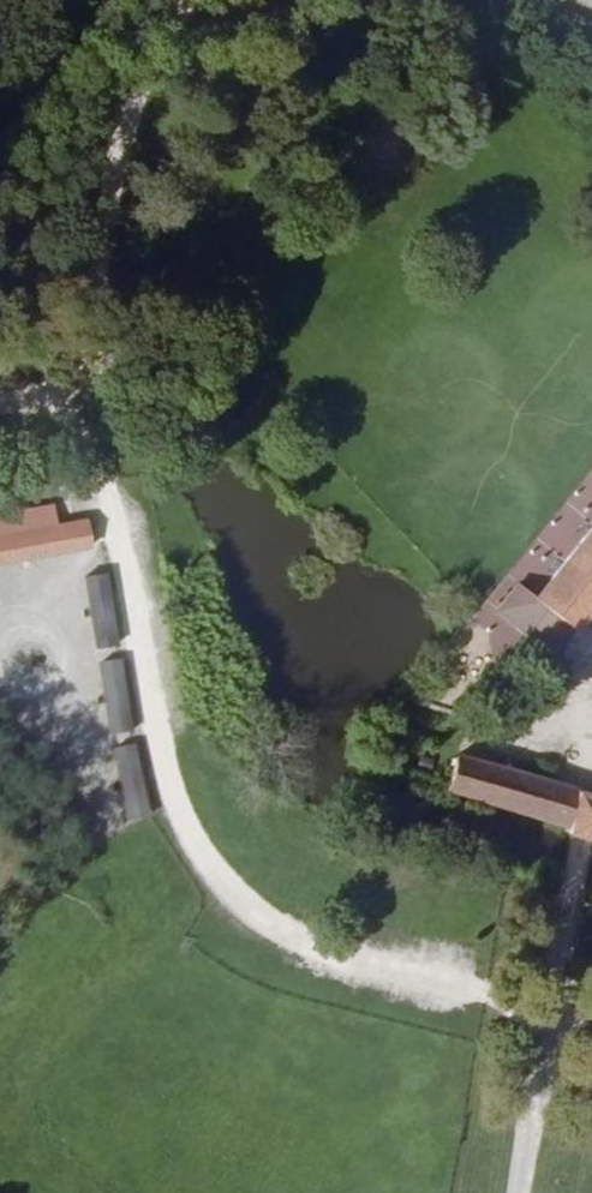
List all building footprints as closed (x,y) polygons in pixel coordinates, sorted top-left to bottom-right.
[(82,515),(53,520),(49,501),(0,510),(0,563),(88,547),(82,515)] [(529,586),(514,575),(499,591),(556,636),(591,591),(591,509),(529,586)] [(107,572),(83,573),(87,646),(110,645),(107,572)] [(92,663),(105,734),(128,730),(115,659),(92,663)] [(446,785),(566,820),(575,783),(576,780),(456,743),(449,772),(446,785)] [(110,747),(119,818),(141,816),(133,744),(110,747)] [(575,783),(566,820),(563,834),(579,839),(589,842),(591,828),(591,788),(575,783)]
